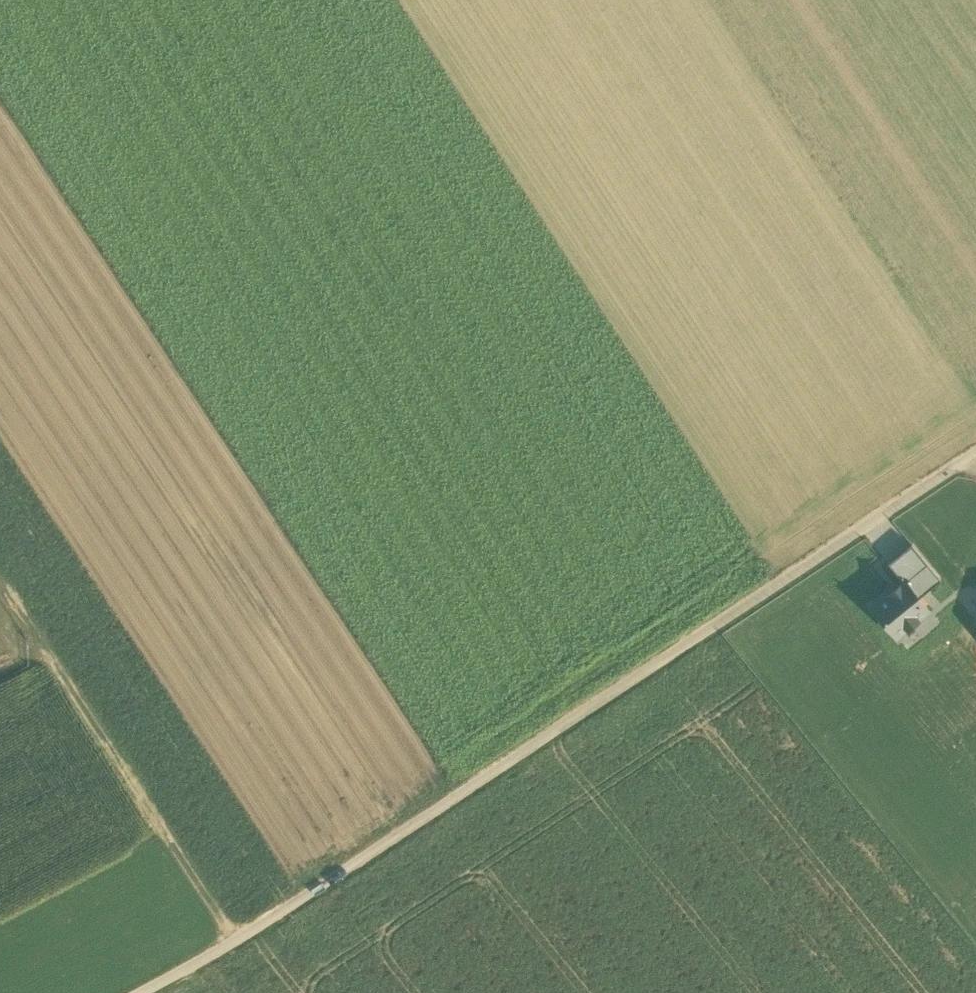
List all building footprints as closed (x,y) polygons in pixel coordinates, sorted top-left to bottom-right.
[(905,580),(905,581),(924,566),(909,548),(890,563),(905,580)] [(938,582),(924,566),(905,581),(919,598),(938,582)] [(925,605),(919,598),(905,581),(905,580),(873,607),(894,631),(925,605)]
